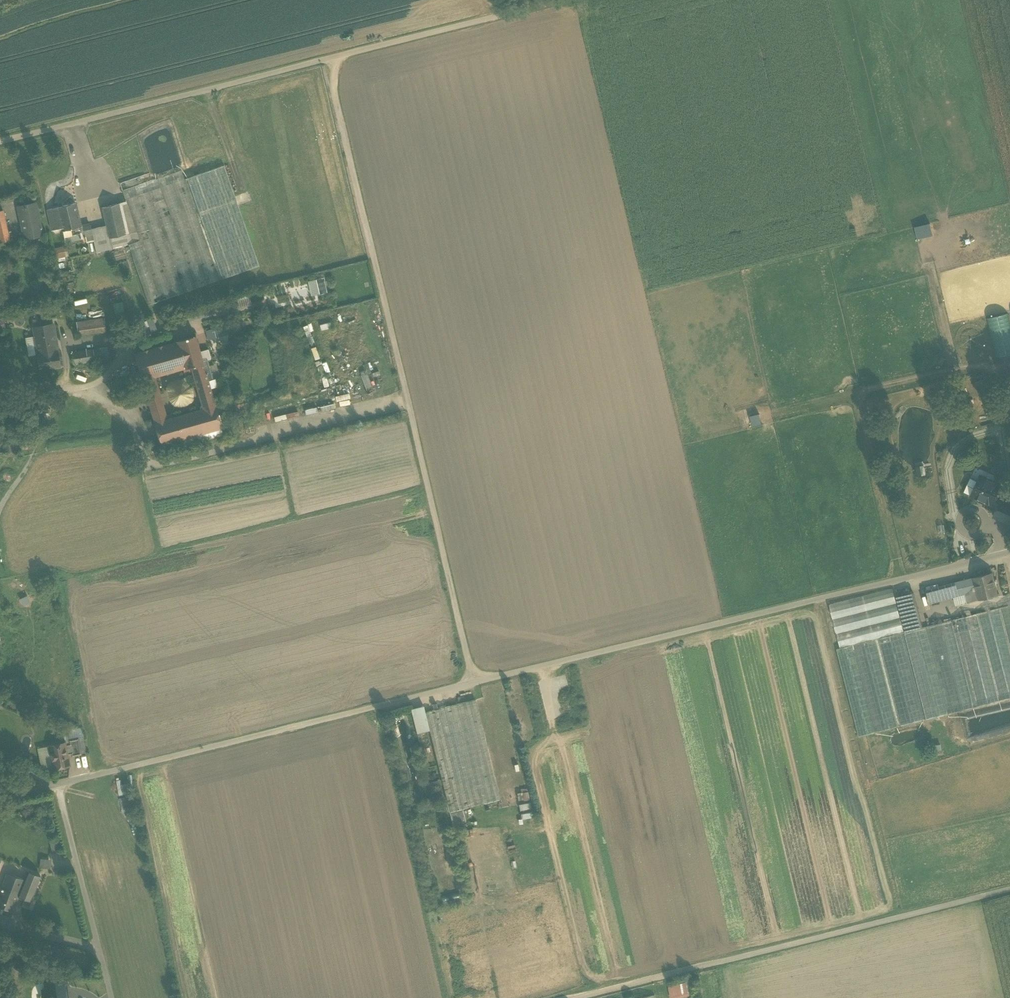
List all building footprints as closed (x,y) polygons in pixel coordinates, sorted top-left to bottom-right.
[(224,165),(184,179),(219,280),(259,266),(224,165)] [(181,170),(122,191),(126,200),(161,188),(184,179),(181,170)] [(219,280),(184,179),(161,188),(196,288),(219,280)] [(161,188),(126,200),(126,202),(137,232),(140,241),(128,245),(149,305),(196,288),(161,188)] [(119,204),(126,234),(137,232),(126,202),(119,204)] [(35,203),(18,207),(25,238),(41,235),(35,203)] [(82,233),(81,226),(75,203),(47,210),(52,231),(62,228),(66,243),(81,239),(80,233),(82,233)] [(126,234),(119,204),(102,208),(106,226),(109,238),(110,238),(126,234)] [(917,239),(933,235),(930,223),(914,227),(917,239)] [(81,226),(82,233),(84,232),(85,237),(86,236),(92,235),(91,229),(90,225),(89,224),(81,226)] [(91,229),(92,235),(94,241),(96,252),(112,248),(110,238),(109,238),(106,226),(91,229)] [(0,230),(0,242),(0,243),(9,241),(7,229),(0,230)] [(126,234),(110,238),(112,248),(128,245),(140,241),(137,232),(126,234)] [(63,248),(55,249),(58,262),(65,260),(63,248)] [(248,295),(234,298),(236,308),(250,305),(248,295)] [(222,299),(213,302),(216,315),(225,312),(222,299)] [(195,320),(216,315),(213,302),(191,307),(195,320)] [(54,315),(52,304),(40,306),(42,318),(54,315)] [(116,315),(124,314),(122,304),(114,305),(116,315)] [(182,323),(195,320),(191,307),(179,310),(182,323)] [(997,356),(1009,353),(1009,327),(1007,313),(988,318),(997,356)] [(153,320),(147,322),(149,326),(151,332),(156,330),(153,320)] [(105,322),(77,326),(78,336),(106,332),(105,322)] [(56,324),(33,327),(34,337),(27,338),(30,352),(36,351),(37,354),(58,351),(56,324)] [(226,334),(224,327),(206,332),(208,339),(226,334)] [(203,362),(200,352),(195,336),(178,341),(182,357),(185,369),(183,369),(185,376),(192,373),(191,367),(203,364),(203,362)] [(178,341),(134,353),(142,381),(155,377),(161,375),(158,364),(182,357),(178,341)] [(99,349),(101,361),(110,359),(108,347),(99,349)] [(72,353),(73,365),(101,361),(99,349),(72,353)] [(200,352),(203,362),(207,360),(211,359),(208,350),(200,352)] [(37,354),(37,355),(39,370),(61,367),(58,351),(37,354)] [(182,357),(158,364),(161,375),(183,369),(185,369),(182,357)] [(213,380),(207,360),(203,362),(203,364),(208,381),(213,380)] [(211,389),(208,381),(203,364),(191,367),(192,373),(203,409),(215,406),(211,389)] [(362,371),(366,387),(371,385),(367,370),(362,371)] [(155,377),(142,381),(147,398),(160,395),(155,377)] [(208,381),(211,389),(217,387),(215,379),(213,380),(208,381)] [(149,405),(162,402),(160,395),(147,398),(149,405)] [(242,399),(215,406),(218,414),(244,407),(242,399)] [(162,402),(149,405),(155,423),(167,420),(162,402)] [(167,420),(155,423),(161,445),(184,438),(222,428),(218,416),(218,414),(215,406),(203,409),(167,420)] [(749,425),(758,423),(755,413),(746,415),(749,425)] [(224,435),(222,428),(184,438),(186,446),(224,435)] [(14,431),(7,432),(10,452),(17,451),(14,431)] [(925,474),(923,466),(916,467),(918,475),(925,474)] [(977,480),(971,495),(978,499),(978,500),(984,503),(985,502),(993,505),(993,504),(996,498),(1002,485),(980,475),(977,480)] [(971,495),(977,480),(970,477),(963,492),(971,495)] [(996,498),(993,504),(998,506),(993,516),(1009,524),(1009,504),(996,498)] [(991,573),(974,577),(979,599),(997,595),(991,573)] [(974,577),(962,580),(965,594),(968,602),(979,599),(974,577)] [(962,580),(926,589),(929,603),(953,597),(965,594),(962,580)] [(892,589),(829,604),(840,647),(852,644),(875,639),(900,632),(904,631),(892,589)] [(913,593),(897,597),(906,631),(922,627),(913,593)] [(965,594),(953,597),(955,605),(968,602),(965,594)] [(974,707),(1009,698),(1009,605),(952,619),(974,707)] [(974,707),(952,619),(926,626),(949,714),(974,707)] [(949,714),(926,626),(922,627),(906,631),(904,631),(900,632),(923,720),(949,714)] [(923,720),(900,632),(875,639),(897,727),(923,720)] [(897,727),(875,639),(852,644),(875,732),(897,727)] [(875,732),(852,644),(840,647),(836,649),(859,737),(875,732)] [(475,700),(425,712),(429,730),(449,812),(465,808),(499,799),(475,700)] [(423,706),(411,709),(417,733),(429,730),(425,712),(423,706)] [(78,738),(84,737),(82,731),(78,729),(63,732),(65,742),(65,744),(69,743),(69,740),(78,738)] [(84,737),(78,738),(81,754),(87,752),(84,737)] [(78,738),(69,740),(69,743),(71,753),(72,755),(81,754),(78,738)] [(65,742),(49,745),(53,768),(69,765),(67,754),(71,753),(69,743),(65,744),(65,742)] [(53,768),(49,745),(39,747),(44,770),(53,768)] [(129,796),(122,797),(124,808),(131,807),(129,796)] [(465,808),(449,812),(452,822),(468,818),(465,808)] [(59,851),(56,841),(49,843),(52,853),(59,851)] [(40,859),(39,867),(49,868),(50,859),(40,859)] [(27,873),(24,881),(7,874),(1,891),(18,898),(25,900),(29,902),(40,878),(27,873)] [(1,891),(0,893),(0,909),(12,914),(18,898),(1,891)] [(65,980),(55,982),(46,983),(45,983),(46,990),(41,990),(43,997),(68,997),(65,980)] [(690,981),(669,987),(671,997),(692,992),(690,981)]
